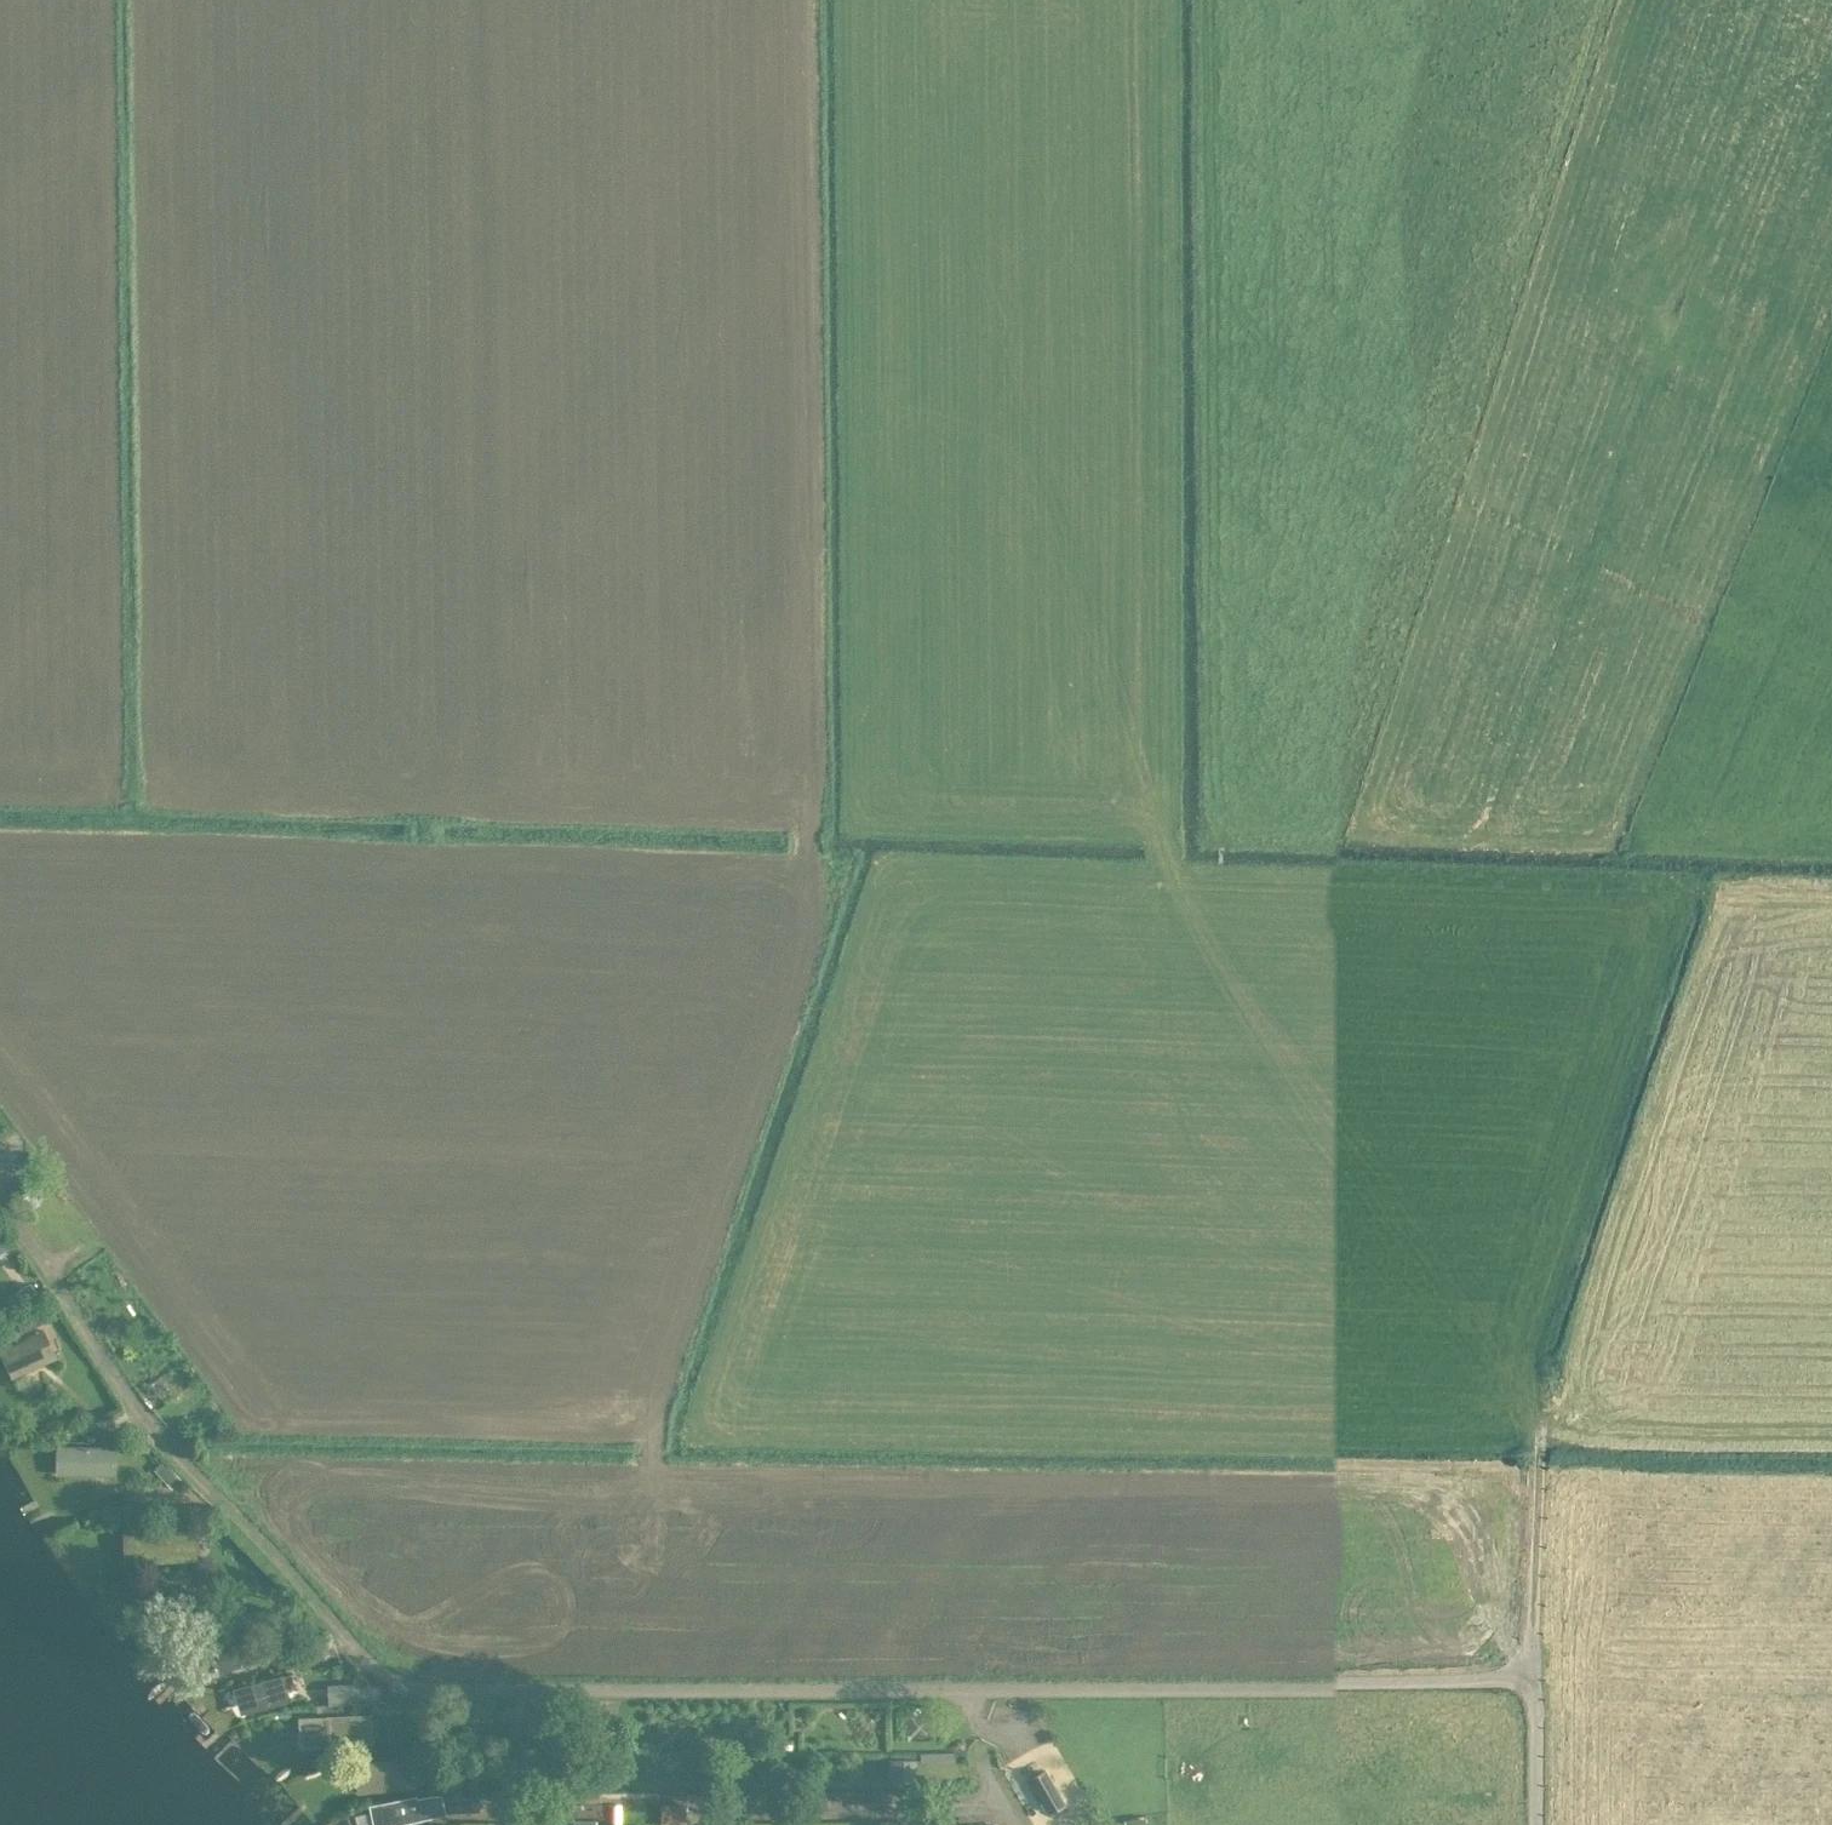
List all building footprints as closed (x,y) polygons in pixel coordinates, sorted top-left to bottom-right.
[(51,1311),(44,1298),(31,1304),(38,1318),(51,1311)] [(42,1323),(2,1342),(1,1345),(11,1367),(15,1368),(21,1366),(22,1362),(24,1362),(23,1359),(43,1350),(44,1352),(54,1348),(42,1323)] [(69,1440),(68,1460),(113,1460),(113,1441),(69,1440)] [(170,1462),(168,1464),(163,1469),(172,1478),(179,1472),(170,1462)] [(224,1664),(231,1662),(259,1654),(254,1634),(219,1643),(224,1664)] [(290,1666),(249,1678),(236,1681),(241,1699),(286,1686),(285,1682),(294,1680),(290,1666)] [(330,1716),(329,1702),(292,1704),(293,1718),(330,1716)] [(1024,1742),(1031,1755),(1041,1749),(1053,1771),(1067,1764),(1049,1730),(1024,1742)] [(357,1785),(378,1783),(407,1781),(404,1751),(358,1755),(355,1759),(357,1785)] [(1041,1764),(1028,1772),(1048,1806),(1061,1798),(1041,1764)] [(439,1785),(430,1787),(371,1801),(375,1818),(397,1813),(399,1819),(410,1817),(409,1814),(443,1806),(439,1785)] [(479,1787),(455,1787),(455,1804),(479,1804),(479,1787)] [(990,1810),(968,1815),(970,1824),(986,1824),(993,1823),(990,1810)]
